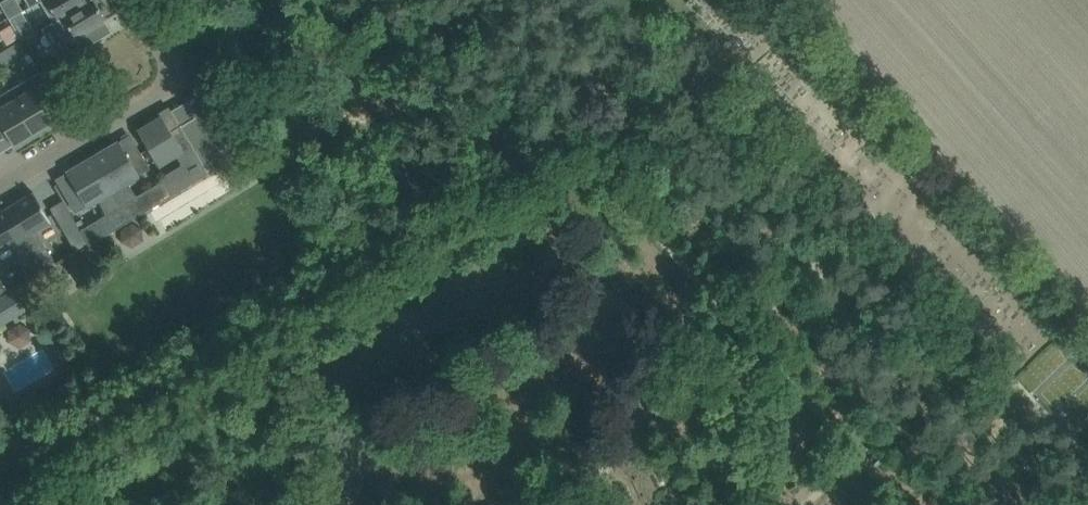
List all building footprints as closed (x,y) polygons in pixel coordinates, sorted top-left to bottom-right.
[(29,6),(30,7),(40,1),(52,21),(87,0),(40,0),(29,6)] [(52,21),(72,54),(95,40),(89,29),(106,19),(94,0),(87,0),(52,21)] [(17,41),(7,47),(13,58),(24,52),(17,41)] [(23,56),(14,61),(18,69),(27,64),(23,56)] [(40,71),(8,90),(14,99),(34,133),(53,122),(42,103),(55,95),(40,71)] [(180,124),(209,173),(233,159),(216,130),(232,120),(212,87),(213,87),(212,85),(185,102),(185,103),(186,102),(194,117),(181,124),(180,124)] [(3,126),(14,145),(34,133),(14,99),(8,90),(0,95),(0,128),(3,126)] [(159,165),(176,155),(182,164),(160,177),(162,180),(171,195),(209,173),(180,124),(171,130),(162,115),(138,130),(153,156),(159,165)] [(119,141),(93,156),(131,220),(171,195),(162,180),(137,196),(128,182),(139,175),(134,167),(119,141)] [(90,245),(131,220),(93,156),(66,172),(82,198),(87,206),(98,200),(107,214),(81,229),(89,244),(90,245)] [(33,191),(5,208),(43,271),(57,263),(36,230),(51,221),(33,191)] [(62,201),(49,208),(62,231),(75,224),(62,201)] [(5,208),(0,211),(0,268),(17,258),(30,280),(32,279),(43,272),(5,208)] [(10,320),(44,300),(32,279),(30,280),(0,298),(0,304),(10,320)] [(160,504),(189,504),(184,494),(160,504)]
